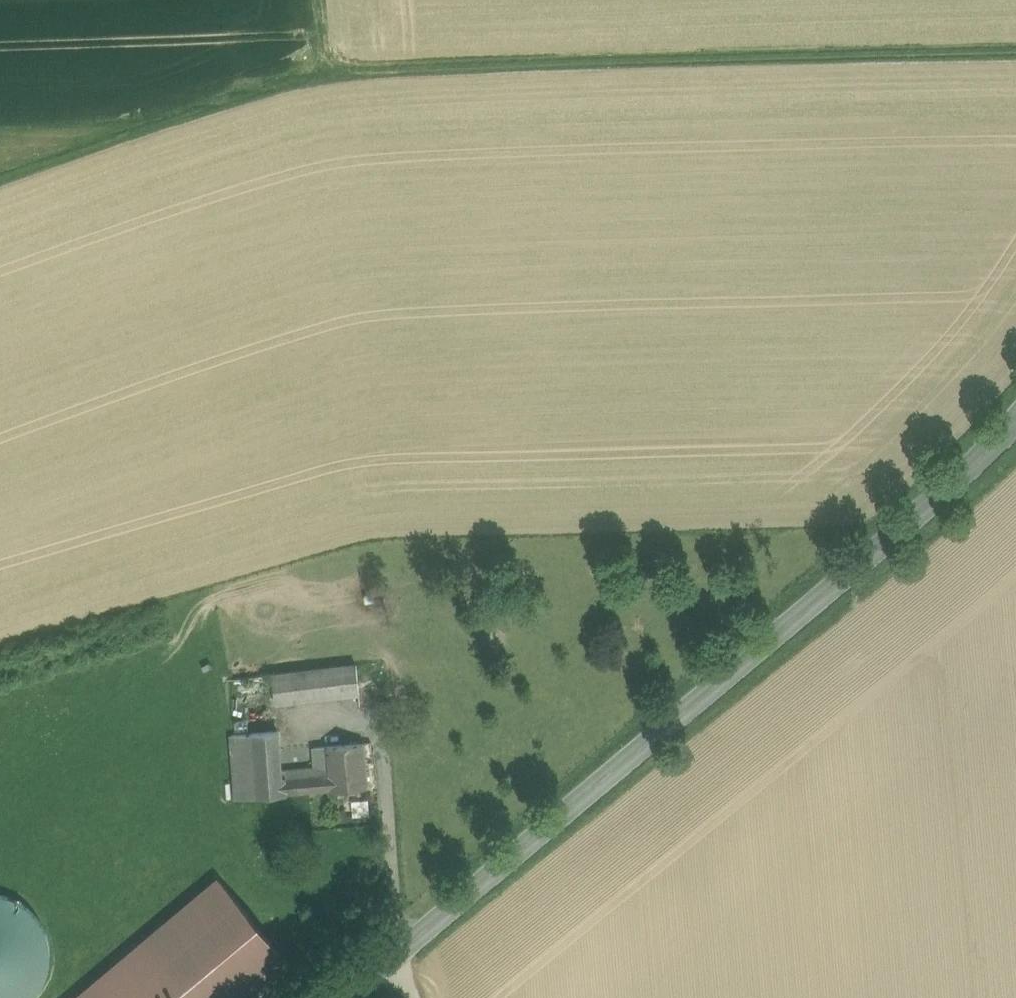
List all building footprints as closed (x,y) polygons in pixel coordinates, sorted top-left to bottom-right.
[(357,668),(322,670),(324,700),(360,698),(357,668)] [(324,700),(322,670),(274,673),(276,704),(324,700)] [(287,792),(285,772),(285,764),(281,764),(279,729),(231,732),(236,797),(287,792)] [(363,741),(326,744),(331,789),(368,786),(363,741)] [(287,792),(331,789),(326,744),(313,745),(316,769),(285,772),(287,792)] [(352,815),(368,814),(367,798),(351,799),(352,815)] [(295,972),(219,881),(78,997),(264,997),(295,972)] [(44,990),(52,972),(53,953),(50,934),(40,918),(27,904),(9,896),(0,894),(0,997),(37,997),(44,990)]
